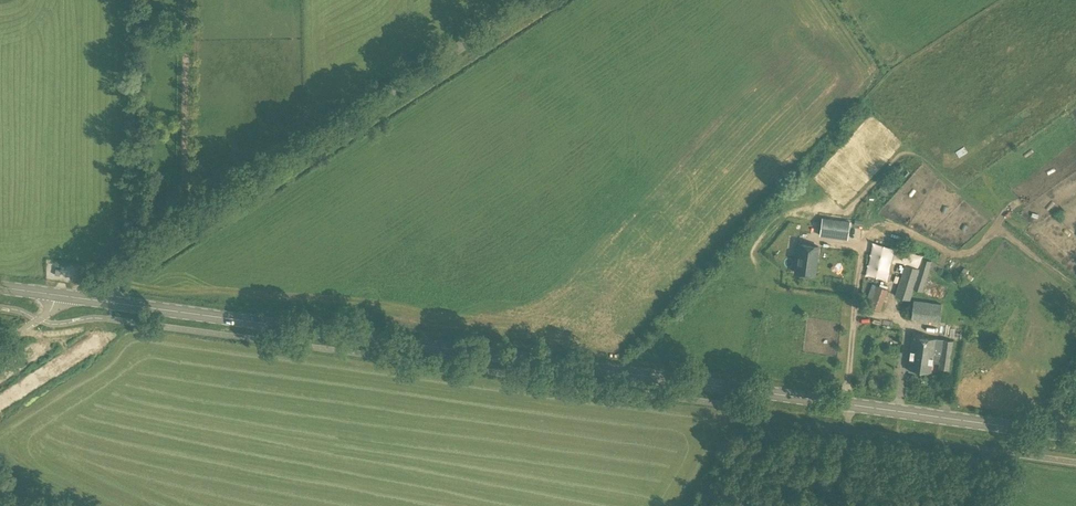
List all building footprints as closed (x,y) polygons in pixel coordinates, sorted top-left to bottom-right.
[(168,11),(167,11),(164,11),(163,11),(162,12),(160,13),(156,13),(154,21),(160,22),(161,23),(163,23),(164,24),(165,24),(167,24),(168,23),(170,22),(171,22),(172,20),(173,19),(173,17),(172,15),(172,13),(171,12),(170,11),(169,11),(168,11)] [(822,218),(819,235),(847,239),(850,221),(822,217),(822,218)] [(819,246),(798,243),(794,273),(815,276),(819,246)] [(871,273),(882,275),(887,248),(875,246),(871,273)] [(922,291),(932,261),(922,258),(919,269),(905,264),(895,295),(910,300),(913,289),(922,291)] [(878,310),(886,288),(873,284),(866,306),(878,310)] [(950,369),(954,341),(914,335),(909,367),(911,367),(910,370),(917,371),(917,368),(932,370),(933,359),(941,360),(940,368),(950,369)]
